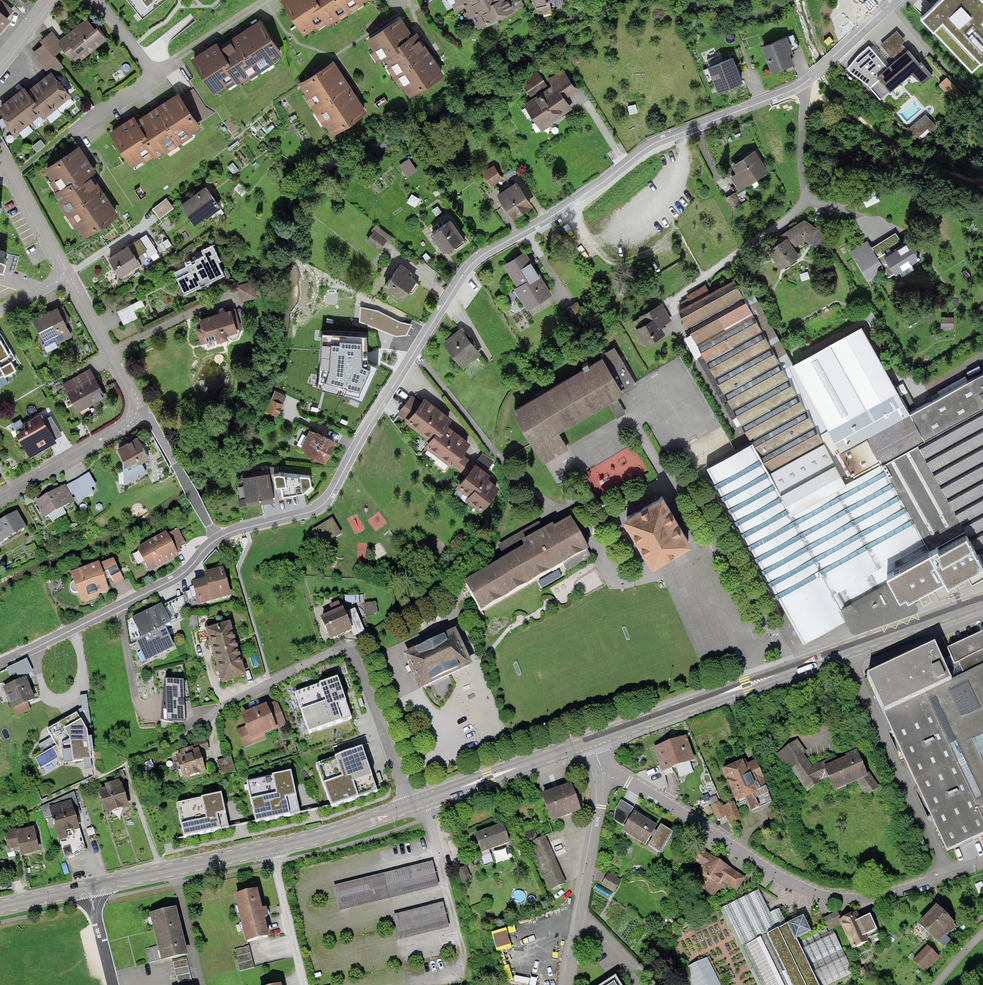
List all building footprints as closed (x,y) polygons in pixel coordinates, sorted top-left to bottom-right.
[(6,18),(5,16),(11,9),(1,0),(0,0),(0,25),(6,18)] [(142,19),(165,0),(127,0),(142,19)] [(302,34),(322,21),(326,26),(365,0),(280,0),(302,34)] [(464,5),(467,11),(461,14),(464,20),(475,15),(478,20),(473,23),(477,30),(514,10),(510,3),(509,0),(453,0),(454,2),(449,4),(453,11),(464,5)] [(536,9),(550,6),(549,0),(534,0),(536,9)] [(918,18),(969,72),(982,59),(982,2),(981,0),(938,0),(933,4),(918,18)] [(382,55),(408,96),(441,76),(416,36),(410,40),(397,18),(363,39),(376,59),(382,55)] [(87,20),(59,42),(63,47),(71,57),(78,52),(82,57),(103,40),(87,20)] [(189,58),(212,93),(232,80),(235,85),(280,56),(258,21),(216,49),(212,43),(189,58)] [(867,47),(846,68),(868,85),(878,97),(909,71),(920,84),(932,74),(896,31),(879,45),(890,58),(882,65),(867,47)] [(62,65),(54,55),(63,47),(59,42),(51,32),(41,39),(45,44),(34,53),(51,74),(62,65)] [(773,71),(794,63),(790,51),(793,50),(787,35),(763,45),(773,71)] [(707,65),(718,90),(744,79),(733,54),(707,65)] [(298,82),(331,132),(361,113),(329,63),(298,82)] [(577,89),(563,68),(548,78),(552,84),(524,103),(542,130),(553,122),(552,121),(573,107),(566,97),(577,89)] [(34,87),(28,92),(25,88),(16,96),(8,102),(3,106),(15,130),(41,110),(44,114),(56,105),(68,95),(51,74),(44,79),(34,87)] [(941,84),(951,93),(959,84),(948,75),(941,84)] [(108,130),(130,166),(151,153),(154,157),(199,129),(197,125),(178,94),(135,121),(131,116),(108,130)] [(74,102),(68,95),(56,105),(62,111),(74,102)] [(922,114),(906,129),(914,138),(925,128),(928,131),(933,126),(922,114)] [(44,142),(41,137),(34,142),(37,147),(44,142)] [(52,187),(84,235),(117,214),(89,171),(94,168),(78,144),(44,166),(56,185),(52,187)] [(735,172),(728,176),(737,191),(765,174),(750,150),(729,163),(735,172)] [(408,159),(397,166),(404,176),(415,170),(408,159)] [(502,176),(493,163),(482,170),(491,184),(502,176)] [(514,167),(504,174),(508,180),(518,174),(514,167)] [(532,203),(516,178),(497,191),(513,215),(532,203)] [(874,186),(860,193),(867,206),(880,200),(874,186)] [(182,206),(196,224),(220,206),(207,188),(182,206)] [(733,193),(723,198),(731,211),(741,206),(733,193)] [(166,198),(153,209),(158,215),(160,218),(174,207),(166,198)] [(800,254),(794,245),(799,242),(801,244),(806,240),(814,244),(823,232),(819,226),(805,217),(782,231),(785,235),(767,246),(780,267),(800,254)] [(453,244),(455,247),(465,241),(462,237),(464,236),(452,218),(431,232),(443,250),(453,244)] [(394,236),(377,222),(373,227),(374,228),(365,239),(378,249),(385,240),(389,243),(394,236)] [(895,231),(871,246),(883,264),(882,265),(884,268),(888,275),(921,255),(909,236),(902,241),(895,231)] [(156,249),(149,235),(135,243),(142,257),(156,249)] [(868,278),(884,268),(882,265),(883,264),(871,246),(867,240),(851,250),(868,278)] [(172,273),(182,295),(221,275),(217,269),(213,259),(216,258),(209,245),(198,250),(200,255),(192,259),(193,262),(172,273)] [(110,260),(120,276),(137,265),(127,249),(110,260)] [(524,251),(504,264),(518,286),(515,289),(529,310),(553,294),(524,251)] [(410,267),(400,260),(382,284),(402,298),(409,289),(412,292),(419,282),(416,280),(418,277),(408,270),(410,267)] [(238,285),(244,301),(259,296),(253,280),(238,285)] [(803,643),(846,619),(852,629),(914,607),(907,594),(940,575),(945,585),(981,565),(982,569),(982,368),(910,408),(862,325),(792,361),(754,300),(747,304),(733,280),(677,311),(689,334),(682,338),(693,358),(700,354),(748,441),(704,465),(803,643)] [(117,310),(124,324),(138,317),(134,310),(145,305),(142,298),(117,310)] [(578,301),(567,308),(576,323),(587,316),(578,301)] [(634,327),(645,345),(667,332),(663,325),(673,320),(662,302),(640,314),(641,315),(633,320),(637,326),(634,327)] [(57,304),(32,317),(43,340),(41,341),(48,353),(61,345),(60,343),(73,336),(65,320),(71,317),(63,303),(58,306),(57,304)] [(975,309),(981,319),(982,318),(982,304),(975,309)] [(198,330),(202,347),(243,337),(236,308),(200,317),(203,329),(198,330)] [(407,335),(412,325),(399,322),(378,311),(360,308),(360,321),(396,336),(407,335)] [(952,319),(941,319),(941,328),(953,328),(952,319)] [(444,341),(463,366),(481,352),(461,327),(444,341)] [(16,366),(12,359),(16,357),(1,333),(0,334),(0,376),(16,366)] [(320,368),(317,381),(352,389),(363,392),(376,368),(368,364),(368,338),(323,335),(320,368)] [(602,354),(603,357),(622,391),(636,383),(615,347),(602,354)] [(603,357),(513,409),(542,460),(568,445),(560,430),(618,397),(624,394),(622,391),(603,357)] [(91,368),(64,382),(78,409),(105,395),(91,368)] [(266,409),(278,414),(287,394),(274,389),(266,409)] [(409,420),(421,404),(412,397),(400,413),(409,420)] [(611,405),(621,418),(629,412),(619,399),(611,405)] [(427,444),(452,463),(459,454),(467,443),(457,436),(451,431),(441,423),(446,416),(440,412),(434,407),(425,400),(421,404),(409,420),(432,438),(427,444)] [(29,429),(18,436),(31,457),(57,442),(55,440),(44,420),(40,414),(25,423),(29,429)] [(63,435),(52,415),(44,420),(55,440),(63,435)] [(313,429),(310,427),(299,448),(326,461),(338,438),(314,426),(313,429)] [(138,434),(118,445),(124,458),(123,459),(124,483),(147,471),(141,459),(149,455),(138,434)] [(475,466),(459,454),(452,463),(468,475),(475,466)] [(481,470),(475,466),(468,475),(460,485),(471,494),(468,498),(480,508),(496,488),(487,480),(484,478),(487,475),(481,470)] [(274,472),(270,473),(275,498),(291,496),(291,492),(303,490),(311,483),(310,473),(279,469),(274,470),(274,472)] [(270,470),(242,475),(246,496),(239,498),(240,507),(275,501),(275,498),(270,473),(270,470)] [(65,483),(34,500),(44,519),(93,492),(90,488),(96,485),(89,473),(66,486),(65,483)] [(626,517),(653,562),(659,558),(689,541),(662,496),(626,517)] [(25,530),(15,511),(0,519),(0,543),(25,530)] [(342,534),(332,519),(314,530),(324,546),(342,534)] [(509,564),(468,587),(482,612),(588,552),(571,523),(546,538),(542,532),(540,527),(500,549),(509,564)] [(166,530),(136,548),(150,571),(178,555),(176,553),(181,550),(179,548),(186,544),(177,528),(168,533),(166,530)] [(99,562),(70,573),(81,602),(98,596),(97,594),(108,589),(102,573),(108,570),(115,583),(124,578),(114,558),(100,564),(99,562)] [(205,579),(192,582),(194,588),(190,589),(190,591),(184,593),(187,606),(198,603),(199,604),(231,595),(223,567),(203,572),(205,579)] [(162,604),(132,618),(141,638),(166,626),(185,617),(184,596),(162,606),(162,604)] [(342,610),(320,620),(330,642),(352,632),(347,621),(352,619),(359,634),(365,631),(355,609),(344,614),(342,610)] [(202,631),(209,656),(234,649),(226,624),(202,631)] [(166,626),(141,638),(135,640),(146,663),(176,648),(166,626)] [(946,853),(982,835),(982,632),(945,650),(950,660),(940,664),(932,648),(863,681),(946,853)] [(451,633),(402,655),(418,689),(467,667),(451,633)] [(234,649),(209,656),(218,684),(242,677),(234,649)] [(25,676),(3,685),(17,716),(32,710),(28,701),(34,699),(25,676)] [(295,694),(310,737),(353,722),(338,679),(295,694)] [(192,716),(186,681),(165,682),(161,722),(184,720),(192,716)] [(67,719),(47,730),(52,737),(38,745),(43,754),(35,759),(41,768),(43,776),(64,763),(83,760),(85,769),(92,767),(90,752),(93,752),(92,737),(88,737),(87,731),(85,726),(91,723),(87,695),(80,696),(82,708),(76,711),(76,713),(67,719)] [(261,705),(237,715),(242,727),(234,730),(243,750),(264,742),(262,736),(283,727),(274,704),(263,708),(261,705)] [(653,751),(663,775),(693,763),(684,739),(653,751)] [(806,793),(828,778),(833,790),(855,780),(865,796),(877,788),(867,772),(864,774),(855,751),(843,755),(844,759),(824,767),(821,763),(811,769),(803,756),(806,754),(797,741),(779,754),(806,793)] [(177,755),(171,757),(179,783),(202,776),(196,757),(208,753),(206,746),(195,749),(194,746),(176,751),(177,755)] [(312,765),(327,808),(374,792),(359,748),(312,765)] [(229,759),(214,762),(218,777),(233,773),(229,759)] [(743,761),(721,770),(734,802),(744,798),(749,810),(756,807),(753,799),(767,793),(754,762),(746,766),(743,761)] [(241,782),(250,824),(296,814),(286,772),(241,782)] [(101,789),(94,791),(102,816),(127,808),(118,780),(100,785),(101,789)] [(552,823),(576,814),(565,785),(541,794),(552,823)] [(173,804),(180,838),(225,829),(218,795),(173,804)] [(69,801),(46,808),(60,857),(84,850),(69,801)] [(633,808),(621,801),(616,810),(614,821),(623,826),(633,808)] [(732,804),(722,809),(728,824),(738,820),(732,804)] [(622,832),(643,845),(653,828),(633,815),(622,832)] [(500,824),(471,834),(481,862),(489,859),(486,850),(507,842),(500,824)] [(673,834),(662,827),(649,847),(660,854),(673,834)] [(0,832),(0,833),(5,852),(14,850),(15,858),(35,853),(29,829),(14,833),(13,829),(0,832)] [(544,838),(530,844),(550,891),(563,885),(551,858),(564,852),(558,838),(546,843),(544,838)] [(745,877),(699,850),(692,861),(700,866),(695,875),(700,878),(694,888),(712,899),(722,883),(736,891),(745,877)] [(431,864),(331,887),(336,911),(437,888),(431,864)] [(600,883),(612,892),(619,883),(607,874),(600,883)] [(756,891),(718,909),(737,948),(785,925),(778,909),(768,914),(756,891)] [(233,898),(244,944),(266,939),(255,893),(233,898)] [(441,904),(392,917),(398,941),(447,929),(441,904)] [(953,926),(933,907),(915,926),(941,950),(949,943),(942,937),(953,926)] [(172,909),(147,915),(158,961),(183,955),(172,909)] [(835,912),(820,918),(826,932),(840,926),(850,950),(866,944),(864,940),(869,938),(861,918),(857,920),(853,911),(838,918),(835,912)] [(800,917),(785,925),(793,940),(808,932),(800,917)] [(737,948),(755,984),(786,984),(780,972),(803,961),(795,945),(793,940),(785,925),(737,948)] [(795,945),(803,961),(815,984),(817,984),(818,984),(829,984),(851,974),(831,933),(825,935),(823,931),(795,945)] [(938,957),(926,947),(913,962),(924,972),(938,957)] [(241,971),(256,969),(253,948),(238,950),(241,971)] [(683,970),(690,984),(719,984),(706,959),(683,970)] [(817,984),(815,984),(803,961),(780,972),(786,984),(818,984),(817,984)]
